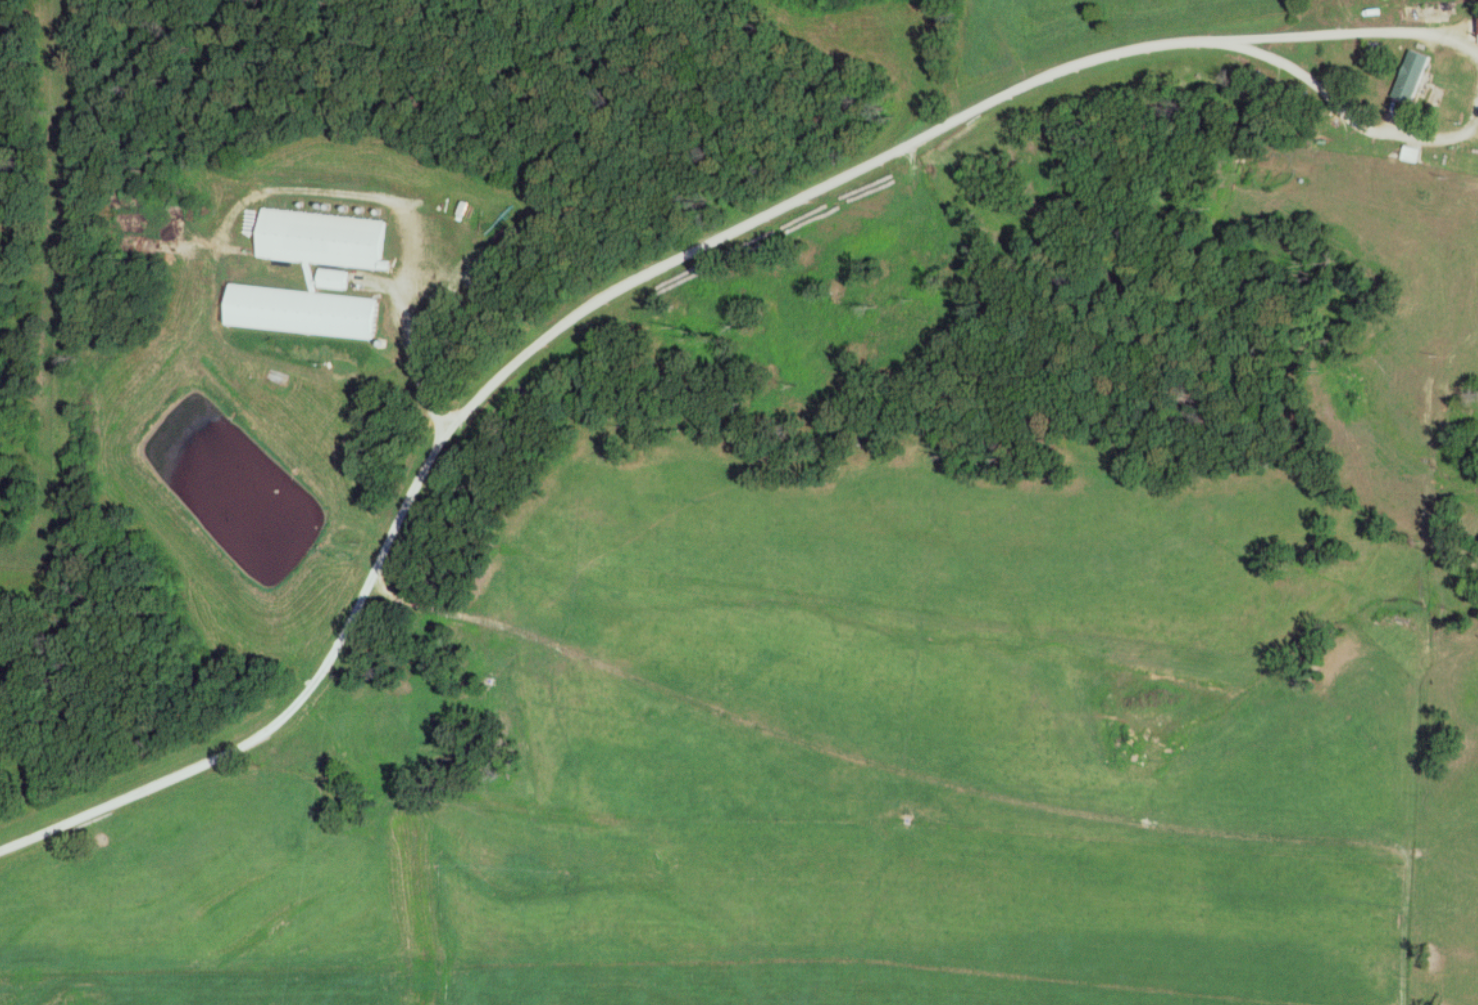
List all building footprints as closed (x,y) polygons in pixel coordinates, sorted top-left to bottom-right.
[(1370,14),(1382,14),(1382,0),(1370,0),(1370,14)] [(1428,57),(1407,51),(1393,98),(1414,105),(1428,57)] [(390,270),(391,262),(382,261),(386,221),(262,210),(258,258),(390,270)] [(347,271),(320,271),(320,290),(347,290),(347,271)] [(225,326),(373,339),(377,298),(229,286),(225,326)]
